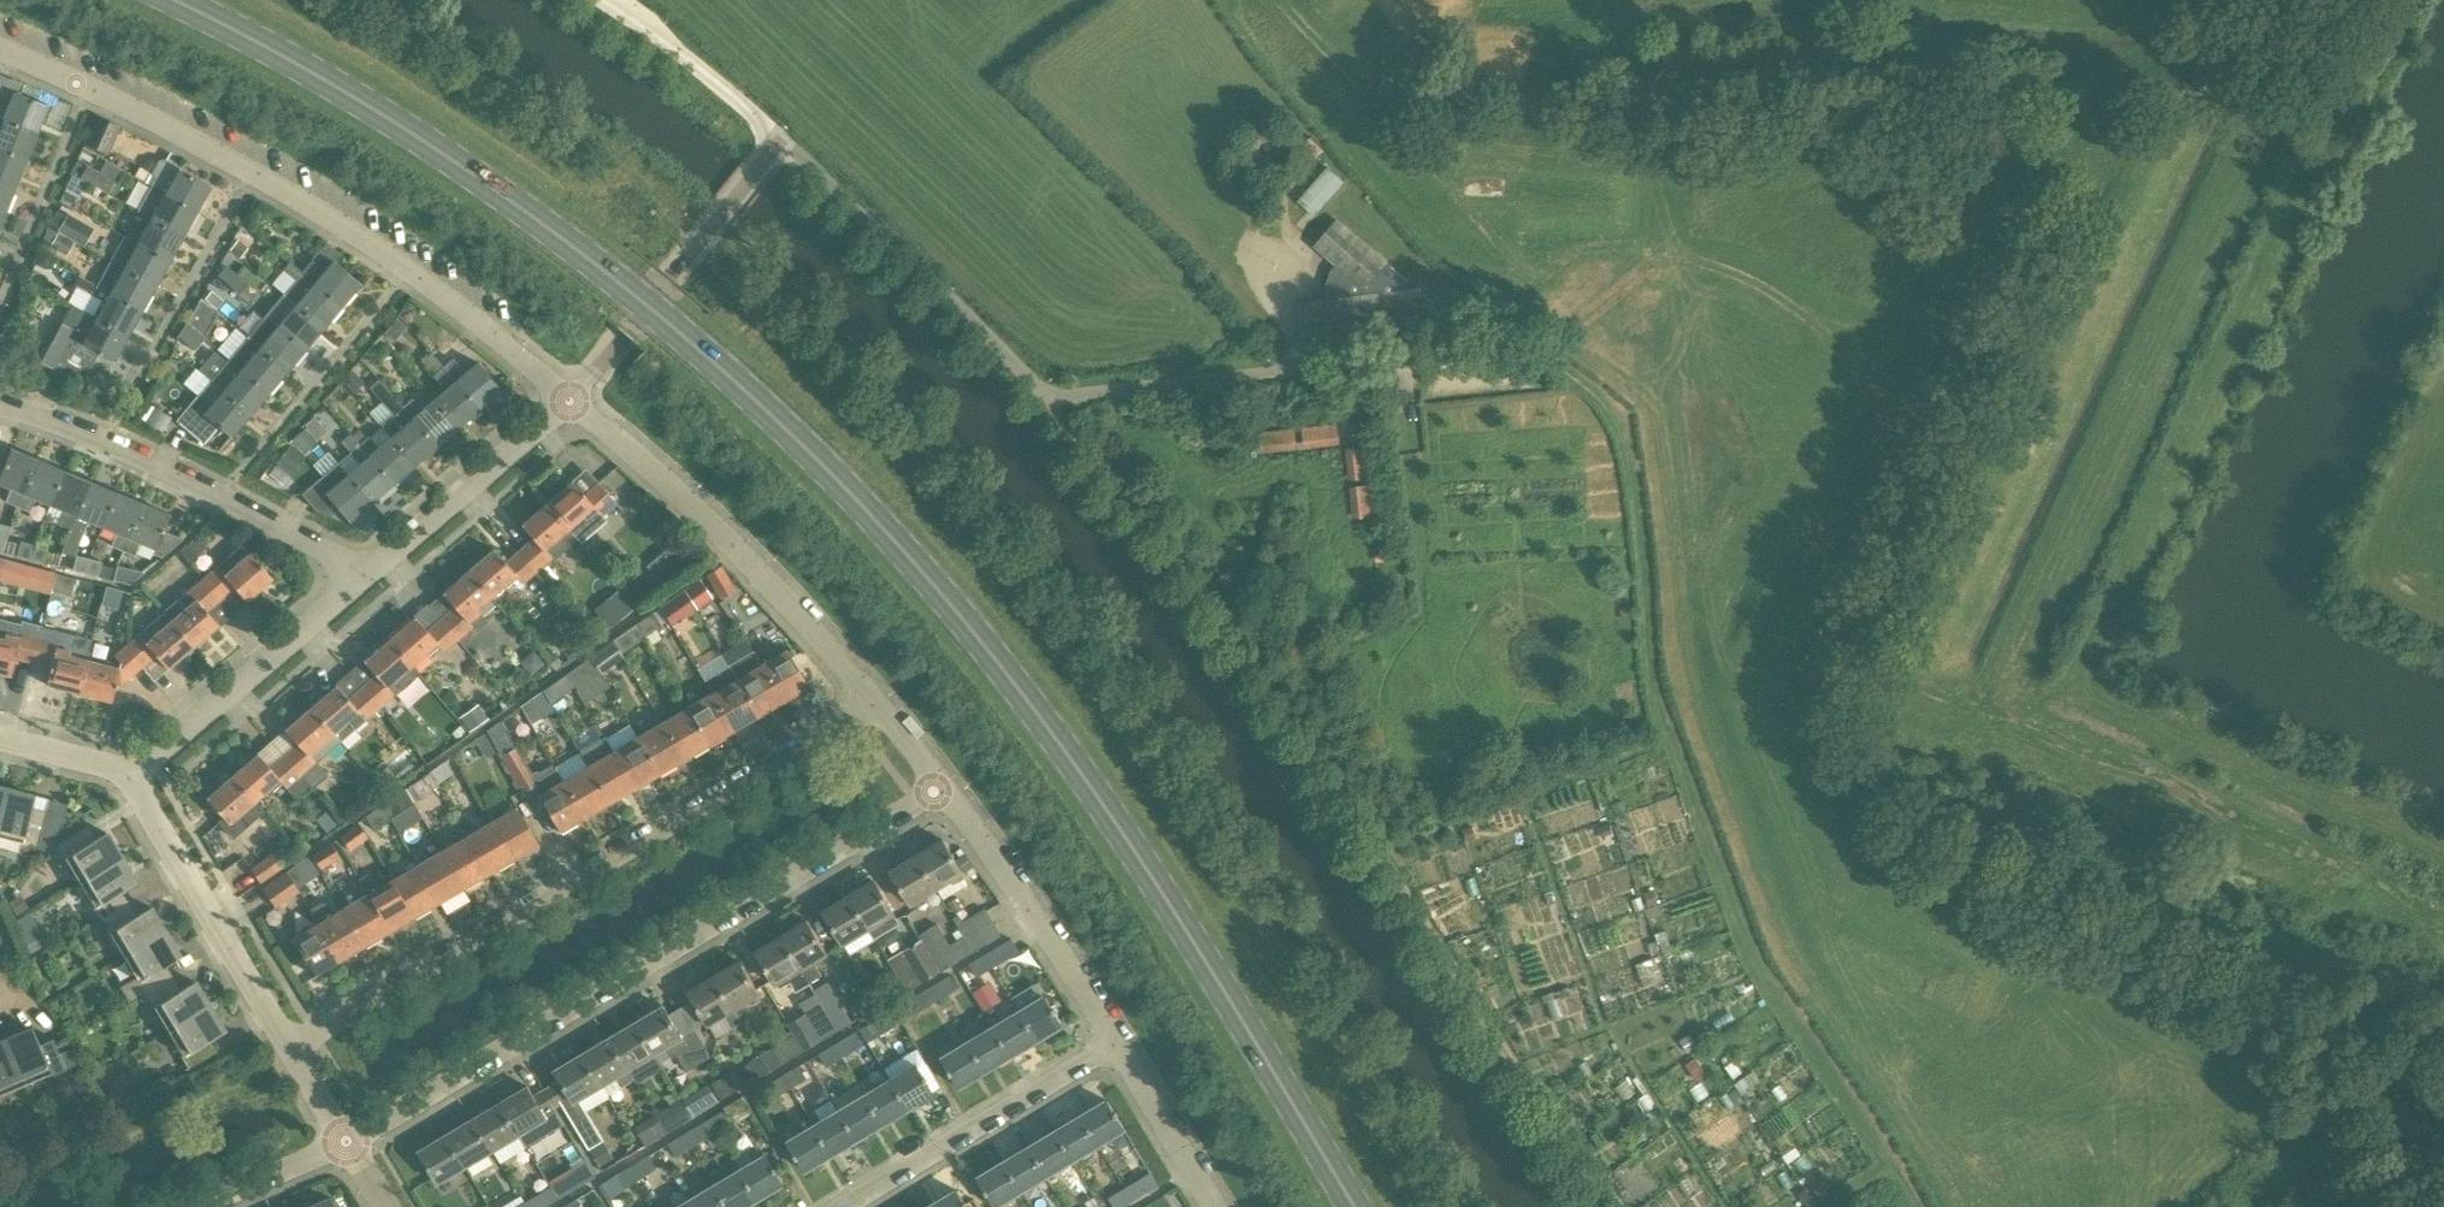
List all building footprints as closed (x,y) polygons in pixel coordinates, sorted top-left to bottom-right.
[(19,94),(23,85),(0,76),(0,118),(36,132),(47,105),(19,94)] [(85,143),(107,153),(119,126),(97,116),(85,143)] [(25,158),(36,132),(0,118),(0,148),(25,158)] [(0,148),(0,179),(15,185),(25,158),(0,148)] [(210,185),(178,168),(164,160),(162,160),(158,160),(153,171),(153,174),(154,177),(150,185),(150,186),(195,211),(210,185)] [(80,178),(109,194),(116,180),(87,165),(80,178)] [(1315,216),(1344,183),(1327,168),(1298,201),(1315,216)] [(0,179),(0,210),(4,212),(15,185),(0,179)] [(195,211),(150,186),(137,210),(150,218),(182,235),(195,211)] [(73,208),(80,195),(66,188),(59,201),(73,208)] [(57,208),(45,233),(54,238),(65,212),(57,208)] [(71,239),(82,221),(67,213),(57,231),(71,239)] [(128,228),(123,238),(167,262),(182,235),(150,218),(141,235),(128,228)] [(1410,283),(1386,262),(1336,219),(1314,245),(1337,265),(1331,272),(1339,279),(1336,289),(1326,290),(1327,299),(1297,303),(1301,337),(1424,322),(1420,288),(1411,289),(1410,283)] [(66,255),(74,242),(59,233),(51,246),(66,255)] [(167,262),(123,238),(119,245),(118,244),(108,262),(154,287),(167,262)] [(229,250),(239,258),(247,247),(238,240),(229,250)] [(326,242),(310,261),(301,272),(341,305),(360,283),(336,263),(342,255),(326,242)] [(294,280),(281,295),(321,328),(341,305),(301,272),(289,261),(282,270),(294,280)] [(154,287),(108,262),(95,286),(76,276),(75,278),(139,313),(154,287)] [(237,274),(226,265),(217,276),(228,285),(237,274)] [(70,304),(68,307),(125,338),(139,313),(75,278),(72,283),(105,301),(96,318),(70,304)] [(211,291),(204,299),(216,309),(222,301),(211,291)] [(281,295),(264,315),(304,349),(321,328),(281,295)] [(187,323),(205,339),(217,313),(200,299),(187,323)] [(59,322),(72,329),(55,359),(86,376),(98,353),(113,361),(125,338),(68,307),(59,322)] [(264,315),(246,337),(285,371),(304,349),(264,315)] [(395,342),(407,328),(397,320),(386,334),(395,342)] [(180,331),(178,334),(179,335),(194,348),(203,338),(187,323),(180,331)] [(285,371),(246,337),(228,358),(268,392),(285,371)] [(228,358),(209,381),(249,414),(268,392),(228,358)] [(478,363),(465,374),(452,358),(442,366),(478,408),(500,389),(478,363)] [(478,408),(442,366),(432,375),(445,390),(434,400),(457,426),(478,408)] [(402,405),(401,406),(378,379),(368,388),(391,414),(380,425),(413,464),(435,445),(402,405)] [(209,381),(197,395),(176,421),(203,444),(218,426),(230,436),(249,414),(209,381)] [(410,398),(402,405),(435,445),(457,426),(434,400),(421,411),(410,398)] [(163,431),(171,419),(155,410),(147,422),(163,431)] [(313,417),(305,424),(317,438),(325,431),(313,417)] [(1339,419),(1303,425),(1307,445),(1342,439),(1339,419)] [(413,464),(380,425),(381,427),(368,438),(368,437),(365,439),(358,430),(352,435),(392,482),(413,464)] [(306,427),(292,439),(302,452),(316,440),(306,427)] [(1275,433),(1260,434),(1262,449),(1276,448),(1275,433)] [(349,453),(336,464),(368,502),(392,482),(352,435),(350,436),(349,434),(339,442),(349,453)] [(1349,476),(1367,475),(1364,443),(1346,445),(1349,476)] [(287,475),(303,455),(290,444),(274,464),(287,475)] [(37,460),(10,449),(0,473),(0,483),(10,487),(5,501),(18,506),(37,460)] [(37,460),(18,506),(29,511),(35,497),(49,503),(63,471),(37,460)] [(368,502),(336,464),(301,493),(312,507),(329,515),(338,508),(348,519),(368,502)] [(63,471),(49,503),(65,509),(59,524),(70,529),(90,482),(63,471)] [(545,504),(577,540),(584,549),(598,537),(593,531),(595,529),(585,518),(595,510),(599,515),(614,502),(598,483),(584,495),(571,481),(545,504)] [(1373,481),(1350,483),(1353,514),(1375,513),(1373,481)] [(116,493),(90,482),(70,529),(81,533),(88,519),(103,525),(116,493)] [(103,525),(100,531),(99,533),(112,539),(110,546),(122,551),(129,536),(142,504),(116,493),(103,525)] [(142,504),(129,536),(122,551),(135,556),(138,547),(161,557),(182,539),(163,531),(169,516),(142,504)] [(532,539),(519,551),(536,570),(549,558),(552,562),(577,540),(545,504),(520,525),(532,539)] [(1,552),(10,526),(0,524),(0,551),(1,552)] [(189,559),(205,545),(197,535),(180,549),(189,559)] [(29,559),(33,544),(20,541),(16,556),(29,559)] [(33,544),(29,559),(42,562),(45,547),(33,544)] [(202,579),(219,599),(234,586),(245,600),(271,577),(243,544),(202,579)] [(519,551),(505,563),(493,549),(466,572),(488,597),(514,575),(520,583),(536,570),(519,551)] [(687,562),(681,554),(655,577),(662,584),(687,562)] [(85,573),(89,558),(76,555),(72,570),(85,573)] [(101,561),(89,558),(85,573),(98,576),(101,561)] [(4,559),(0,576),(0,578),(21,584),(26,565),(4,559)] [(116,565),(113,579),(129,584),(144,572),(116,565)] [(721,565),(709,572),(723,597),(735,589),(721,565)] [(454,607),(440,618),(458,638),(483,616),(475,608),(488,597),(466,572),(442,593),(454,607)] [(202,579),(189,591),(188,591),(187,591),(162,613),(169,622),(191,646),(217,624),(206,610),(219,599),(202,579)] [(712,598),(699,579),(695,581),(683,590),(696,609),(712,598)] [(117,609),(121,590),(105,586),(101,605),(117,609)] [(695,609),(682,591),(666,602),(679,620),(695,609)] [(617,593),(595,611),(609,628),(631,610),(617,593)] [(651,612),(634,624),(643,637),(650,646),(661,638),(655,629),(661,626),(651,612)] [(414,618),(393,636),(415,661),(435,643),(442,651),(458,638),(440,618),(426,631),(414,618)] [(138,634),(122,648),(139,667),(155,654),(166,668),(191,646),(169,622),(156,633),(149,624),(138,634)] [(612,640),(621,654),(637,642),(643,637),(634,624),(612,640)] [(10,674),(14,657),(33,662),(40,637),(19,632),(17,642),(0,638),(0,672),(10,674)] [(707,677),(754,649),(746,635),(699,664),(707,677)] [(415,661),(393,636),(364,662),(375,675),(361,687),(378,706),(393,693),(393,694),(404,684),(397,676),(415,661)] [(40,637),(33,662),(50,666),(45,684),(78,692),(86,660),(54,652),(57,642),(40,637)] [(621,654),(612,640),(588,657),(600,673),(623,658),(621,654)] [(117,668),(86,660),(78,692),(111,700),(115,683),(120,684),(139,667),(122,648),(114,656),(118,661),(117,668)] [(784,648),(761,662),(784,701),(807,687),(784,648)] [(551,649),(543,656),(555,671),(562,666),(559,663),(561,661),(551,649)] [(784,701),(761,662),(755,652),(729,667),(734,677),(757,716),(784,701)] [(566,674),(577,690),(595,677),(584,661),(566,674)] [(542,693),(552,704),(572,687),(563,676),(542,693)] [(757,716),(734,677),(710,692),(733,731),(757,716)] [(361,687),(347,699),(336,685),(313,705),(342,739),(365,719),(364,719),(378,706),(361,687)] [(733,731),(710,692),(685,706),(708,745),(733,731)] [(521,709),(531,726),(546,717),(535,699),(521,709)] [(285,730),(296,743),(283,755),(312,788),(327,775),(316,762),(342,739),(313,705),(285,730)] [(685,706),(659,721),(682,760),(708,745),(685,706)] [(468,732),(486,719),(478,708),(460,720),(468,732)] [(682,760),(659,721),(634,736),(657,775),(682,760)] [(573,732),(579,746),(600,736),(594,723),(573,732)] [(487,731),(475,737),(486,756),(498,749),(487,731)] [(657,775),(634,736),(609,751),(632,790),(657,775)] [(514,747),(500,755),(519,788),(529,782),(534,780),(514,747)] [(609,751),(584,765),(607,804),(632,790),(609,751)] [(257,754),(231,776),(253,801),(267,789),(270,792),(280,783),(296,801),(312,788),(283,755),(269,767),(257,754)] [(578,754),(553,768),(583,818),(607,804),(584,765),(578,754)] [(428,773),(436,785),(453,773),(443,761),(428,773)] [(534,780),(529,782),(538,797),(559,832),(583,818),(553,768),(534,780)] [(436,785),(428,773),(405,788),(413,802),(436,786),(436,785)] [(253,801),(231,776),(206,798),(223,817),(219,822),(229,833),(245,819),(240,813),(253,801)] [(6,788),(0,811),(0,836),(22,842),(21,844),(36,848),(45,810),(31,807),(34,795),(6,788)] [(380,806),(395,828),(396,829),(412,818),(397,794),(380,806)] [(1623,800),(1612,803),(1615,811),(1626,808),(1623,800)] [(395,828),(380,806),(365,816),(375,830),(387,823),(391,830),(395,828)] [(491,819),(514,858),(538,844),(515,806),(491,819)] [(514,858),(491,819),(467,834),(489,873),(514,858)] [(339,836),(349,851),(367,838),(357,823),(339,836)] [(79,881),(121,856),(106,831),(95,837),(88,825),(55,845),(62,858),(64,857),(79,881)] [(1472,825),(1462,828),(1466,841),(1476,837),(1472,825)] [(467,834),(442,848),(465,887),(489,873),(467,834)] [(943,839),(917,855),(937,888),(963,873),(943,839)] [(1462,842),(1454,844),(1457,854),(1465,852),(1462,842)] [(311,854),(320,869),(339,857),(330,843),(311,854)] [(465,887),(442,848),(416,863),(439,902),(465,887)] [(260,883),(282,867),(272,852),(249,868),(260,883)] [(963,872),(973,865),(964,852),(955,858),(963,872)] [(937,888),(917,855),(891,870),(911,904),(937,888)] [(121,856),(79,881),(94,905),(92,907),(99,919),(127,903),(120,891),(135,882),(121,856)] [(315,872),(304,858),(285,871),(296,886),(315,872)] [(439,902),(416,863),(391,878),(414,917),(439,902)] [(275,908),(299,891),(296,886),(285,871),(261,888),(275,908)] [(367,873),(360,877),(391,930),(414,917),(391,878),(375,887),(367,873)] [(357,879),(366,893),(342,907),(365,946),(391,930),(360,877),(357,879)] [(874,880),(850,894),(870,928),(881,921),(885,927),(897,919),(894,914),(894,913),(874,880)] [(870,928),(850,894),(823,910),(843,944),(870,928)] [(27,910),(20,897),(7,904),(15,917),(27,910)] [(342,907),(332,913),(326,903),(320,901),(309,908),(316,922),(339,961),(365,946),(342,907)] [(135,915),(127,903),(99,919),(107,932),(109,931),(123,955),(165,931),(150,906),(135,915)] [(974,952),(1002,935),(985,908),(963,920),(959,914),(953,917),(974,952)] [(32,909),(17,916),(32,948),(47,941),(32,909)] [(782,935),(810,982),(822,975),(814,962),(827,954),(807,920),(782,935)] [(339,961),(316,922),(291,936),(314,975),(339,961)] [(919,936),(940,972),(957,961),(935,926),(919,936)] [(165,931),(123,955),(138,980),(136,981),(144,994),(172,977),(164,965),(180,956),(165,931)] [(810,982),(782,935),(756,951),(776,984),(788,977),(796,991),(810,982)] [(919,936),(918,936),(907,943),(919,962),(929,978),(940,972),(919,936)] [(989,950),(998,965),(1019,952),(1011,937),(989,950)] [(998,965),(989,950),(968,963),(977,978),(998,965)] [(739,961),(714,976),(734,1009),(759,994),(739,961)] [(894,997),(906,990),(895,974),(884,980),(894,997)] [(949,974),(928,987),(936,1002),(958,989),(949,974)] [(691,995),(682,1001),(695,1023),(704,1017),(709,1024),(734,1009),(714,976),(689,991),(691,995)] [(179,989),(172,977),(144,994),(151,1007),(153,1005),(168,1030),(209,1005),(194,980),(179,989)] [(976,987),(986,1006),(1003,998),(992,978),(976,987)] [(936,1002),(928,987),(907,1000),(915,1014),(936,1002)] [(1019,1012),(1036,1040),(1062,1025),(1045,996),(1019,1012)] [(871,1010),(864,999),(851,1007),(857,1018),(871,1010)] [(695,1023),(682,1001),(666,1010),(664,1006),(639,1021),(657,1052),(667,1047),(673,1058),(678,1055),(687,1069),(709,1056),(694,1030),(682,1037),(679,1032),(695,1023)] [(224,1030),(209,1005),(168,1030),(182,1054),(180,1055),(188,1068),(217,1051),(210,1039),(224,1030)] [(839,1007),(829,1013),(838,1030),(849,1024),(839,1007)] [(868,1043),(895,1027),(886,1012),(859,1028),(868,1043)] [(1019,1012),(993,1027),(1010,1055),(1036,1040),(1019,1012)] [(838,1030),(829,1013),(808,1026),(802,1017),(789,1025),(804,1051),(826,1037),(827,1037),(838,1030)] [(639,1021),(610,1038),(629,1069),(657,1052),(639,1021)] [(772,1047),(761,1054),(771,1071),(804,1051),(789,1025),(776,1033),(787,1051),(777,1056),(772,1047)] [(32,1027),(5,1039),(24,1083),(50,1072),(51,1074),(65,1068),(59,1053),(52,1037),(39,1043),(32,1027)] [(993,1027),(968,1042),(985,1071),(1010,1055),(993,1027)] [(856,1031),(837,1042),(845,1056),(863,1045),(856,1031)] [(1689,1034),(1680,1040),(1687,1053),(1697,1047),(1689,1034)] [(629,1069),(610,1038),(582,1055),(600,1086),(616,1077),(621,1086),(635,1079),(629,1069)] [(5,1039),(0,1041),(0,1093),(24,1083),(5,1039)] [(845,1056),(837,1042),(818,1053),(827,1067),(845,1056)] [(985,1071),(968,1042),(942,1057),(959,1086),(985,1071)] [(72,1056),(69,1049),(64,1051),(59,1053),(65,1068),(75,1064),(72,1056)] [(771,1071),(761,1054),(749,1061),(759,1078),(771,1071)] [(551,1086),(561,1103),(589,1149),(590,1149),(602,1141),(604,1141),(578,1099),(600,1086),(582,1055),(555,1070),(561,1080),(551,1086)] [(736,1092),(749,1084),(737,1063),(737,1062),(737,1061),(722,1070),(723,1072),(723,1071),(726,1075),(735,1090),(736,1092)] [(917,1065),(890,1080),(908,1109),(934,1093),(917,1065)] [(121,1086),(109,1066),(96,1075),(111,1099),(124,1090),(121,1086)] [(783,1076),(790,1087),(806,1077),(799,1066),(783,1076)] [(735,1090),(726,1075),(726,1076),(711,1084),(720,1099),(735,1090)] [(790,1087),(783,1076),(767,1085),(775,1096),(790,1087)] [(908,1109),(890,1080),(865,1095),(882,1124),(908,1109)] [(551,1086),(534,1096),(528,1087),(505,1100),(530,1143),(563,1123),(554,1107),(561,1103),(551,1086)] [(865,1095),(840,1111),(857,1139),(882,1124),(865,1095)] [(530,1143),(505,1100),(477,1117),(495,1148),(518,1135),(525,1146),(530,1143)] [(1081,1116),(1098,1144),(1124,1129),(1107,1100),(1081,1116)] [(710,1119),(717,1131),(734,1121),(726,1109),(710,1119)] [(675,1111),(660,1120),(667,1133),(682,1124),(675,1111)] [(857,1139),(840,1111),(814,1126),(831,1155),(857,1139)] [(58,1125),(55,1116),(42,1122),(45,1131),(58,1125)] [(1098,1144),(1081,1116),(1055,1131),(1072,1160),(1098,1144)] [(477,1117),(448,1134),(467,1165),(495,1148),(477,1117)] [(717,1131),(710,1119),(700,1124),(684,1134),(692,1147),(717,1131)] [(667,1133),(660,1120),(638,1133),(646,1146),(667,1133)] [(831,1155),(814,1126),(788,1141),(805,1170),(831,1155)] [(1055,1131),(1030,1146),(1047,1175),(1072,1160),(1055,1131)] [(467,1165),(448,1134),(420,1151),(438,1182),(439,1182),(447,1177),(449,1176),(467,1165)] [(692,1147),(684,1134),(668,1144),(676,1156),(692,1147)] [(3,1138),(7,1147),(15,1143),(13,1137),(7,1136),(3,1138)] [(613,1159),(602,1141),(590,1149),(601,1166),(613,1159)] [(1030,1146),(1004,1161),(1021,1190),(1047,1175),(1030,1146)] [(633,1164),(641,1178),(657,1168),(649,1154),(633,1164)] [(766,1155),(740,1171),(757,1199),(783,1184),(766,1155)] [(585,1159),(552,1180),(562,1196),(595,1176),(585,1159)] [(1021,1190),(1004,1161),(978,1177),(995,1206),(1021,1190)] [(641,1178),(633,1164),(626,1168),(616,1174),(622,1184),(624,1188),(641,1178)] [(727,1179),(721,1168),(709,1175),(716,1185),(715,1186),(727,1206),(744,1206),(757,1199),(740,1171),(727,1179)] [(1140,1178),(1124,1188),(1132,1201),(1158,1186),(1151,1173),(1141,1179),(1140,1178)] [(526,1200),(530,1206),(544,1206),(559,1198),(551,1185),(550,1186),(526,1200)] [(715,1186),(689,1201),(693,1206),(727,1206),(715,1186)] [(1124,1188),(1108,1198),(1114,1206),(1123,1206),(1132,1201),(1124,1188)] [(931,1206),(932,1206),(967,1206),(957,1190),(931,1206)] [(307,1206),(332,1206),(328,1198),(307,1206)] [(561,1206),(581,1206),(576,1199),(561,1206)]
